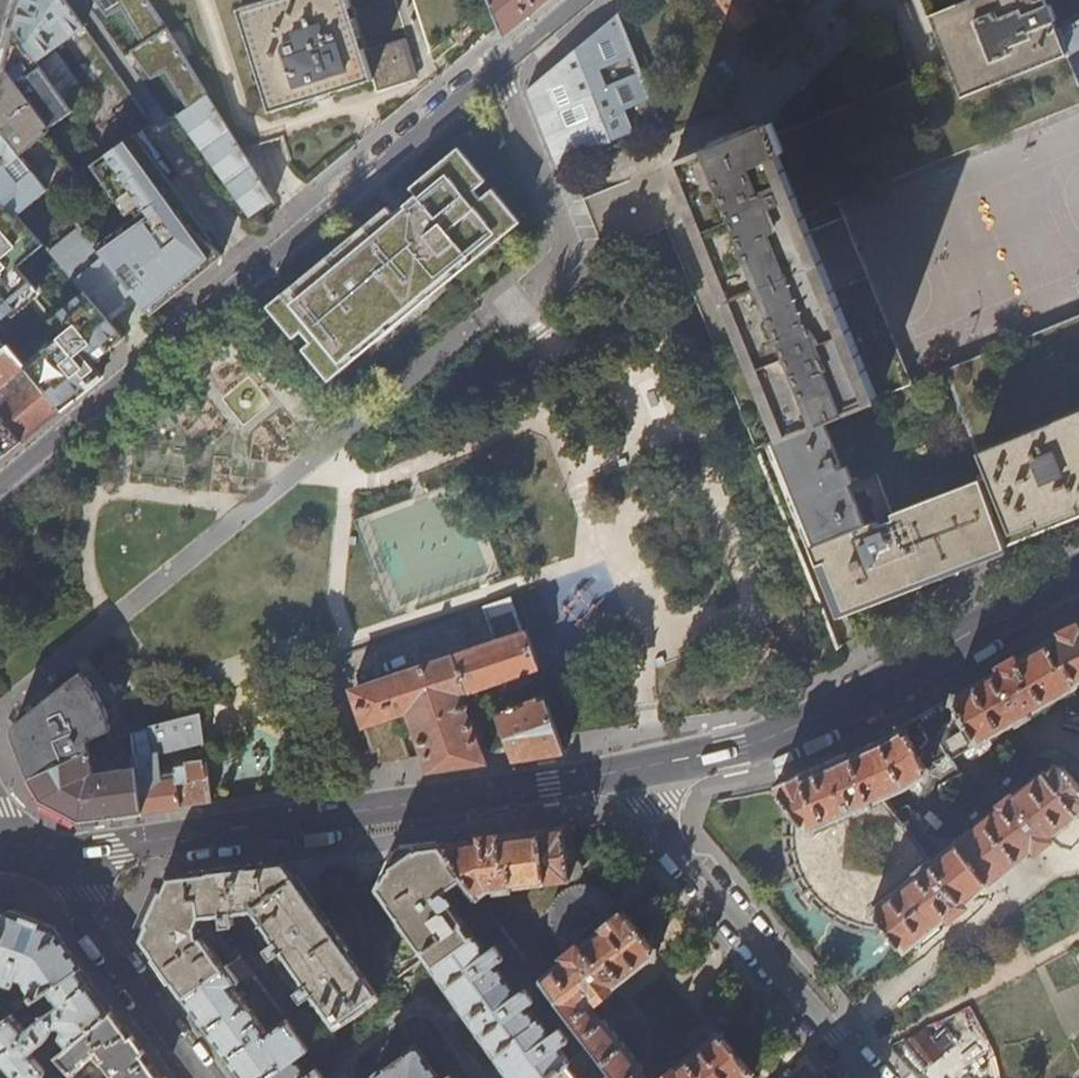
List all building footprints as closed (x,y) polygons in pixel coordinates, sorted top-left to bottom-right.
[(65,0),(21,0),(17,13),(13,28),(64,99),(75,92),(78,96),(83,93),(53,49),(70,38),(74,45),(69,49),(79,63),(99,49),(65,0)] [(206,94),(146,0),(93,0),(105,16),(120,8),(141,43),(128,49),(134,58),(149,77),(164,71),(186,107),(206,94)] [(236,9),(270,110),(308,98),(339,89),(372,78),(363,49),(346,0),(263,0),(236,9)] [(504,36),(541,5),(547,0),(490,0),(504,36)] [(739,29),(756,18),(743,2),(746,0),(720,0),(739,29)] [(792,21),(803,11),(815,0),(774,0),(792,21)] [(884,396),(913,384),(838,202),(1078,105),(1078,87),(1044,0),(967,0),(929,15),(949,64),(778,133),(884,396)] [(1065,21),(1059,0),(1052,0),(1070,55),(1078,50),(1078,13),(1065,21)] [(543,132),(557,166),(567,161),(660,123),(616,15),(567,56),(546,73),(526,89),(543,132)] [(6,53),(3,68),(41,119),(46,127),(72,111),(64,99),(13,28),(6,53)] [(414,77),(401,36),(363,49),(372,78),(376,89),(414,77)] [(1070,55),(1078,81),(1078,50),(1070,55)] [(46,127),(41,119),(3,68),(0,77),(0,131),(47,190),(55,200),(68,216),(96,195),(92,190),(86,181),(79,172),(46,127)] [(340,91),(339,89),(308,98),(309,101),(327,96),(340,91)] [(175,115),(249,217),(273,200),(206,94),(186,107),(175,115)] [(644,174),(665,227),(757,447),(767,443),(823,420),(884,396),(778,133),(777,132),(773,121),(644,174)] [(47,190),(0,131),(0,196),(17,215),(47,190)] [(198,221),(136,132),(103,155),(117,174),(92,190),(96,195),(68,216),(72,221),(77,227),(90,243),(94,249),(130,293),(143,310),(148,315),(163,303),(194,278),(211,265),(222,255),(198,221)] [(308,352),(328,375),(375,336),(380,341),(405,320),(401,314),(448,275),(452,281),(476,261),(471,256),(520,215),(496,188),(486,197),(479,189),(490,180),(465,153),(418,192),(419,194),(396,214),(394,211),(347,250),(343,245),(319,266),(322,271),(274,311),(297,339),(306,331),(317,345),(308,352)] [(117,174),(103,155),(79,172),(86,181),(92,190),(117,174)] [(665,227),(644,174),(582,199),(600,242),(604,253),(665,227)] [(36,287),(17,265),(28,256),(43,273),(56,261),(45,248),(43,246),(17,215),(0,196),(0,321),(36,287)] [(77,253),(90,243),(77,227),(72,221),(60,232),(77,253)] [(43,246),(45,248),(56,261),(58,263),(68,255),(54,237),(43,246)] [(94,249),(65,270),(82,290),(103,314),(130,293),(94,249)] [(22,365),(59,411),(100,377),(88,364),(123,337),(103,314),(82,290),(50,318),(59,328),(19,361),(22,365)] [(945,371),(983,469),(984,478),(980,479),(1005,547),(1034,535),(1078,516),(1078,316),(945,371)] [(22,365),(19,361),(6,345),(0,350),(0,416),(7,424),(21,442),(40,427),(59,411),(22,365)] [(533,358),(527,365),(529,374),(539,376),(545,369),(542,361),(533,358)] [(249,374),(222,395),(243,422),(270,400),(249,374)] [(823,420),(767,443),(768,445),(774,443),(814,545),(817,543),(843,608),(859,603),(957,565),(1005,547),(980,479),(980,477),(890,513),(892,518),(880,523),(872,521),(864,524),(848,481),(851,480),(846,466),(842,468),(823,420)] [(21,442),(7,424),(0,429),(0,460),(21,442)] [(481,747),(463,695),(536,669),(523,632),(511,601),(486,610),(497,641),(352,691),(364,726),(406,713),(423,756),(481,747)] [(1015,720),(1020,721),(1031,714),(1032,710),(1077,684),(1078,679),(1078,624),(1061,632),(950,698),(901,727),(879,740),(774,787),(810,830),(854,810),(858,811),(869,806),(871,801),(884,795),(905,786),(929,772),(978,742),(1015,720)] [(528,631),(523,632),(536,669),(540,667),(528,631)] [(91,752),(109,744),(109,741),(103,707),(95,689),(80,670),(46,697),(13,724),(13,732),(15,740),(25,767),(30,778),(91,752)] [(500,710),(515,758),(552,753),(563,751),(544,694),(500,710)] [(158,754),(203,742),(200,715),(132,735),(136,768),(143,812),(164,809),(194,805),(211,802),(205,760),(187,762),(187,766),(160,768),(158,754)] [(429,770),(487,762),(481,747),(423,756),(429,770)] [(106,817),(143,812),(136,768),(111,772),(111,774),(108,774),(104,774),(99,777),(94,776),(91,752),(30,778),(41,799),(63,811),(81,821),(92,819),(106,817)] [(906,951),(1036,847),(1039,848),(1049,840),(1050,836),(1078,812),(1077,809),(1078,808),(1078,782),(1067,766),(1055,764),(1047,771),(1045,769),(933,858),(931,860),(927,860),(918,868),(917,872),(872,908),(906,951)] [(927,850),(930,847),(896,804),(892,806),(884,795),(871,801),(869,806),(858,811),(854,810),(810,830),(819,841),(814,846),(811,851),(808,856),(806,866),(806,871),(808,880),(810,886),(814,891),(818,895),(822,898),(832,902),(838,903),(847,902),(857,899),(862,895),(872,908),(917,872),(918,868),(927,860),(931,860),(933,858),(927,850)] [(584,870),(584,865),(583,863),(579,859),(569,859),(563,828),(490,837),(439,843),(464,875),(480,897),(491,889),(497,888),(499,890),(513,889),(516,885),(571,878),(571,876),(578,875),(582,872),(584,870)] [(464,875),(439,843),(396,849),(376,888),(387,904),(387,905),(419,951),(421,951),(452,992),(510,1071),(515,1077),(549,1077),(570,1062),(540,1019),(536,1022),(448,904),(443,908),(435,897),(447,888),(448,889),(459,880),(459,879),(464,875)] [(159,961),(184,996),(241,958),(242,957),(236,950),(220,960),(203,936),(199,938),(198,935),(198,928),(202,918),(213,916),(215,927),(234,925),(232,914),(253,911),(277,944),(267,951),(278,967),(288,960),(302,979),(292,986),(303,1002),(313,995),(325,1013),(326,1013),(337,1028),(344,1023),(345,1024),(373,1004),(372,1003),(379,998),(355,963),(357,961),(320,908),(320,907),(297,874),(295,876),(285,862),(182,875),(169,877),(142,938),(159,961)] [(622,914),(615,905),(620,900),(617,895),(610,890),(601,886),(590,883),(581,883),(571,886),(567,888),(562,891),(554,898),(548,907),(546,913),(545,918),(544,929),(546,939),(548,943),(563,961),(622,914)] [(594,1045),(619,1077),(650,1077),(645,1072),(646,1070),(646,1066),(607,1019),(604,1019),(593,1006),(596,998),(598,997),(599,998),(603,999),(660,952),(626,910),(622,914),(563,961),(542,978),(594,1045)] [(0,914),(0,968),(26,979),(35,990),(31,993),(34,999),(51,988),(81,968),(68,949),(53,928),(11,912),(0,914)] [(184,996),(223,1050),(243,1077),(265,1077),(294,1058),(308,1049),(287,1020),(268,1033),(258,1019),(257,1015),(256,1011),(253,1009),(249,1008),(235,987),(252,974),(241,958),(184,996)] [(51,988),(61,1004),(45,1015),(31,1027),(17,1011),(0,1023),(0,1053),(22,1077),(47,1077),(49,1076),(50,1071),(50,1069),(49,1066),(36,1051),(53,1035),(62,1024),(67,1025),(70,1028),(67,1036),(75,1046),(95,1029),(112,1010),(96,989),(81,968),(51,988)] [(112,1010),(95,1029),(75,1046),(61,1057),(66,1062),(76,1073),(99,1055),(106,1063),(110,1060),(120,1072),(110,1077),(160,1077),(139,1047),(112,1010)] [(756,1073),(722,1031),(664,1077),(749,1077),(756,1073)] [(594,1045),(570,1062),(549,1077),(619,1077),(594,1045)] [(415,1047),(376,1075),(379,1077),(438,1077),(415,1047)] [(60,1067),(66,1062),(61,1057),(60,1056),(55,1060),(60,1067)] [(294,1058),(265,1077),(322,1077),(316,1068),(307,1075),(301,1068),(294,1058)]
